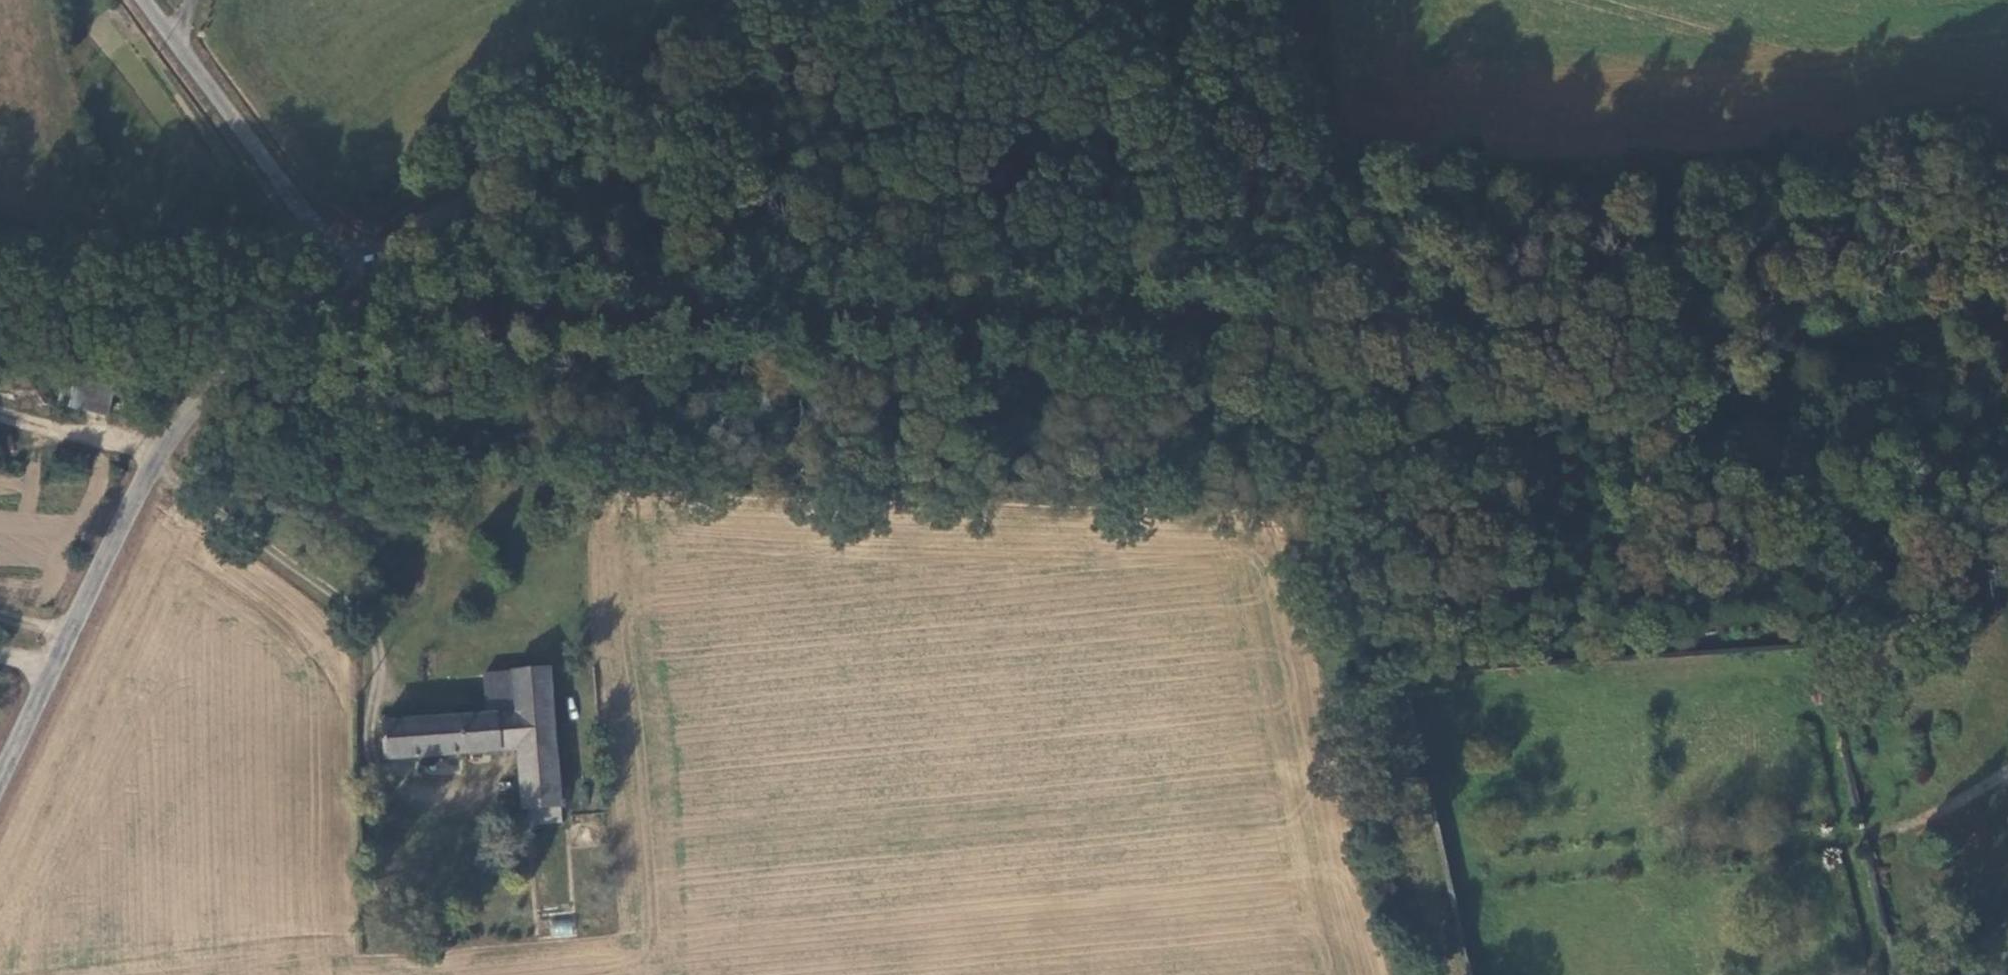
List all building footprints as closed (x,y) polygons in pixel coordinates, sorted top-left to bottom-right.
[(72,365),(60,411),(109,423),(122,378),(72,365)] [(528,814),(530,830),(564,827),(550,669),(510,673),(510,675),(514,716),(517,753),(523,815),(528,814)] [(514,716),(510,675),(482,678),(485,719),(496,718),(514,716)] [(514,716),(496,718),(500,755),(517,753),(514,716)] [(500,755),(496,718),(485,719),(381,728),(385,765),(500,755)] [(555,920),(552,934),(571,937),(573,923),(555,920)]
